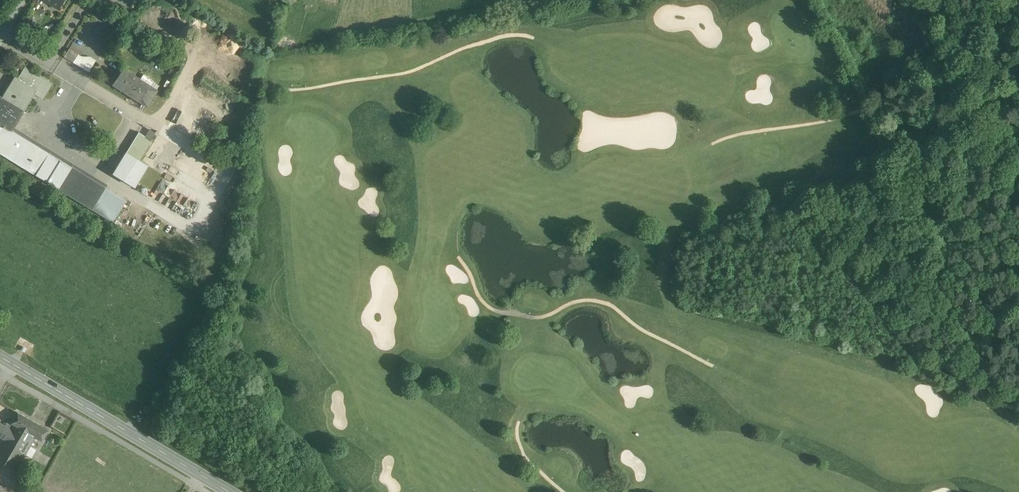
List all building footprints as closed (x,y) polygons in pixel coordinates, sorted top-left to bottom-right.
[(78,54),(69,49),(64,57),(73,62),(78,54)] [(52,83),(25,67),(18,78),(36,90),(34,94),(42,99),(52,83)] [(150,85),(123,68),(112,85),(139,102),(150,85)] [(15,76),(2,98),(0,97),(0,124),(4,127),(11,131),(12,131),(34,94),(36,90),(18,78),(15,76)] [(158,90),(150,85),(139,102),(147,107),(158,90)] [(914,95),(911,89),(911,88),(906,91),(909,98),(914,95)] [(12,131),(11,131),(4,127),(0,134),(0,153),(92,209),(105,188),(12,131)] [(151,140),(145,137),(133,157),(139,160),(151,140)] [(133,157),(126,152),(113,174),(134,187),(147,165),(139,160),(133,157)] [(105,188),(92,209),(113,223),(126,201),(105,188)] [(48,430),(17,413),(11,423),(12,423),(9,428),(12,430),(11,431),(24,438),(22,441),(30,446),(35,437),(42,441),(48,430)] [(0,444),(0,462),(16,471),(30,446),(22,441),(24,438),(11,431),(12,430),(9,428),(0,423),(0,438),(3,439),(0,444)] [(35,483),(25,477),(16,491),(17,491),(30,491),(35,483)]
